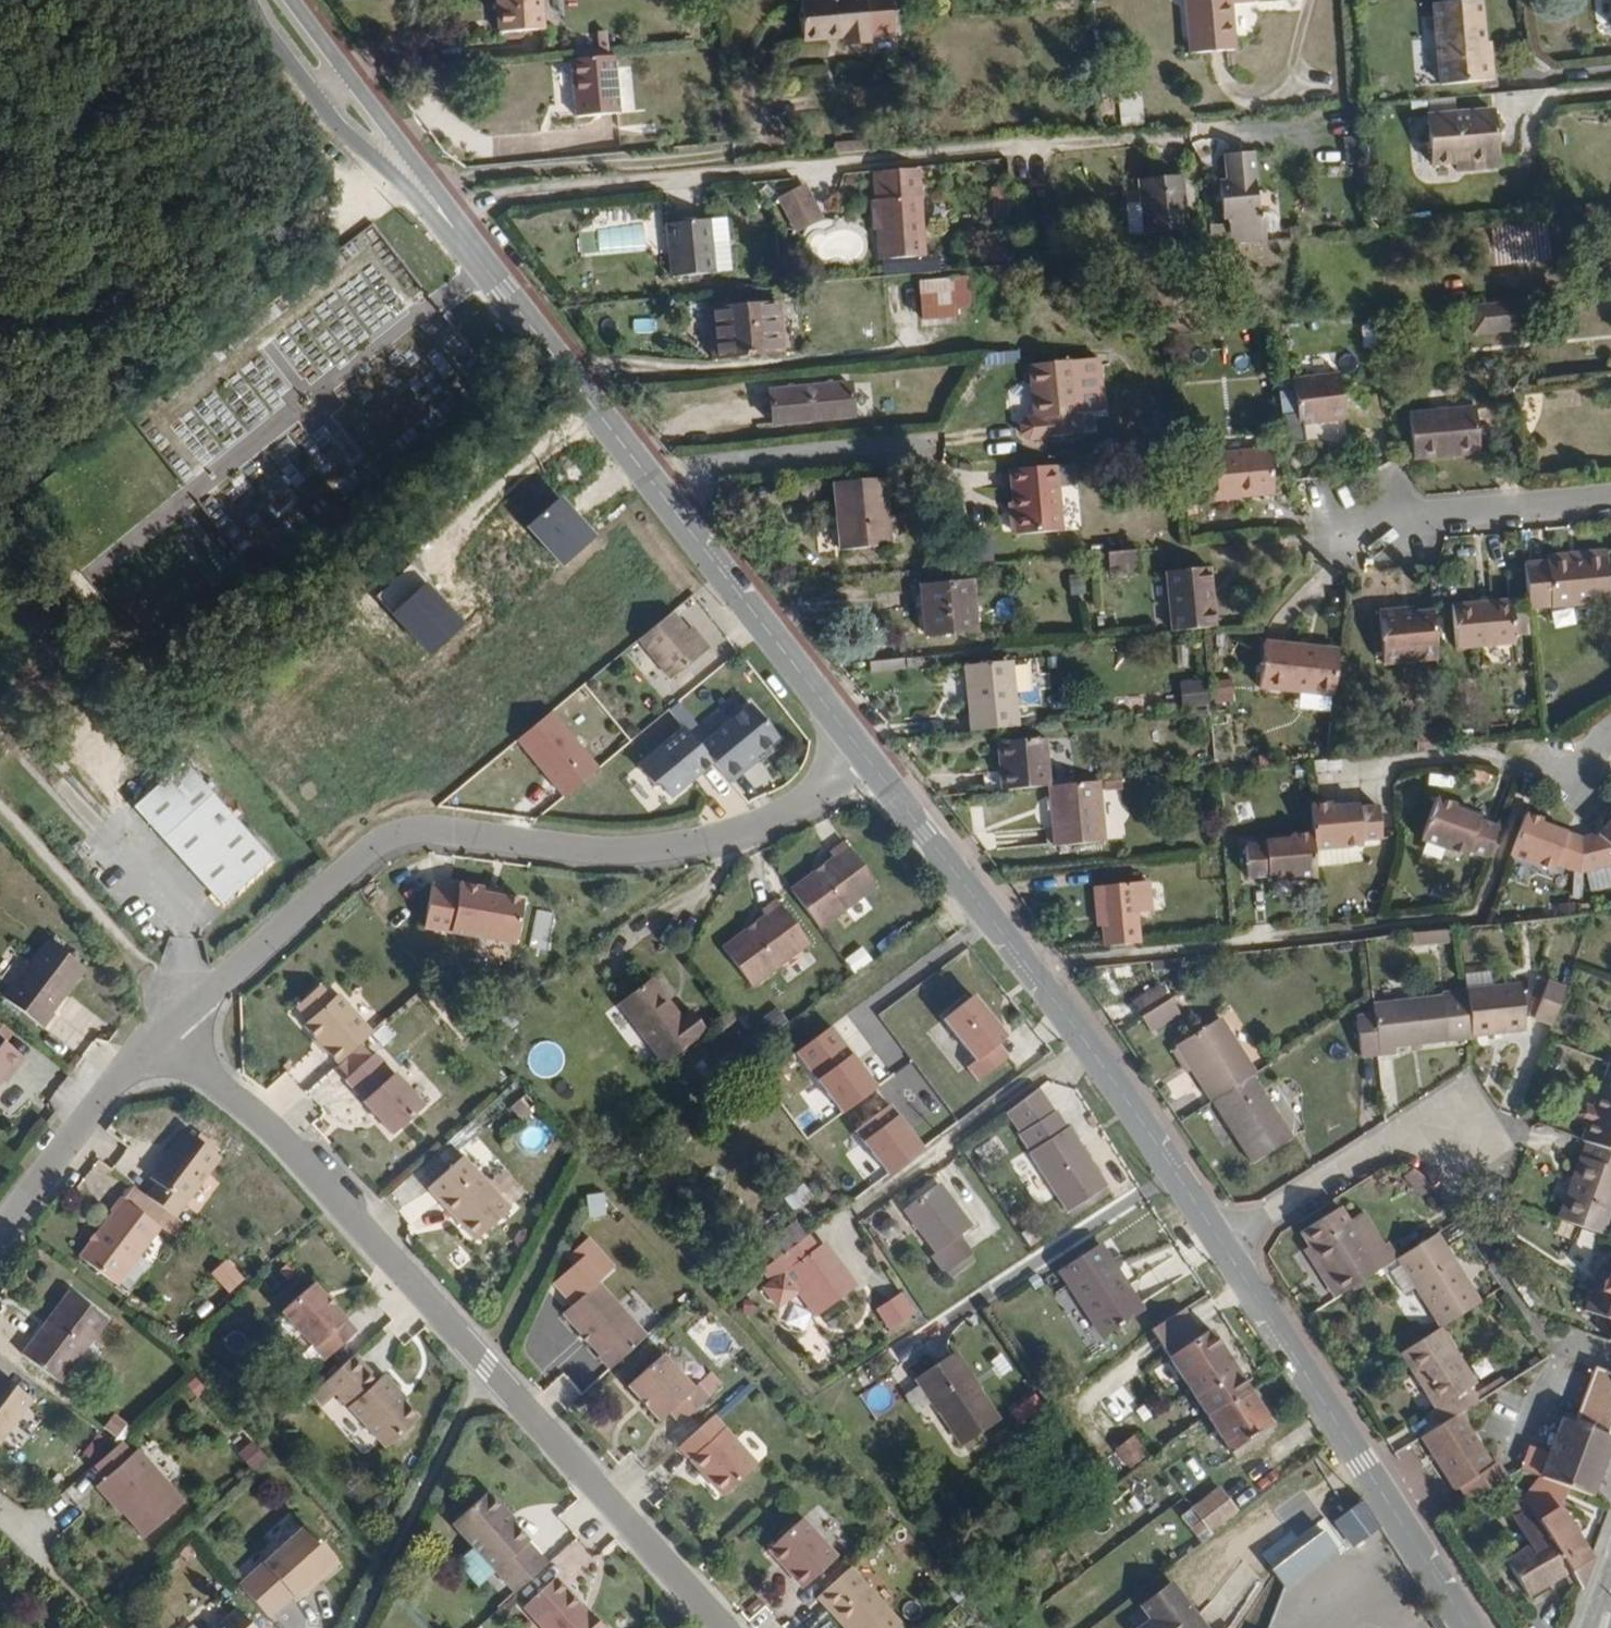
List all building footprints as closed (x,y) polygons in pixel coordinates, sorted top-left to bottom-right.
[(530,0),(481,0),(483,39),(532,36),(530,0)] [(889,0),(809,0),(794,1),(797,43),(839,40),(839,35),(861,33),(862,36),(892,33),(889,0)] [(1231,14),(1255,12),(1254,0),(1183,0),(1189,70),(1234,67),(1231,14)] [(1475,43),(1470,0),(1454,0),(1427,2),(1434,84),(1486,79),(1483,55),(1476,56),(1475,43)] [(1483,55),(1482,42),(1475,43),(1476,56),(1483,55)] [(603,72),(602,43),(592,44),(592,61),(563,63),(564,76),(603,72)] [(609,128),(605,72),(603,72),(564,76),(562,76),(564,129),(609,128)] [(1490,160),(1486,112),(1419,118),(1423,165),(1448,163),(1449,172),(1481,169),(1480,161),(1490,160)] [(867,149),(867,143),(830,145),(831,152),(867,149)] [(1491,168),(1490,160),(1480,161),(1481,169),(1491,168)] [(921,259),(915,170),(869,173),(874,262),(921,259)] [(1259,233),(1252,170),(1224,173),(1227,201),(1218,202),(1222,238),(1227,238),(1230,264),(1267,260),(1265,232),(1259,233)] [(778,196),(794,232),(824,218),(807,182),(778,196)] [(1182,250),(1178,197),(1136,201),(1140,254),(1182,250)] [(725,270),(720,216),(701,217),(707,272),(725,270)] [(701,217),(661,222),(666,276),(707,272),(701,217)] [(1550,263),(1547,226),(1489,232),(1493,269),(1550,263)] [(967,310),(964,279),(946,281),(949,311),(967,310)] [(949,311),(946,281),(913,284),(916,322),(950,320),(949,311)] [(774,352),(770,299),(701,305),(706,357),(774,352)] [(1518,333),(1516,305),(1472,309),(1475,338),(1518,333)] [(1083,436),(1076,363),(1031,367),(1036,422),(1042,421),(1044,440),(1083,436)] [(1343,419),(1339,376),(1295,380),(1299,424),(1343,419)] [(854,423),(850,381),(766,389),(770,431),(854,423)] [(1481,455),(1477,411),(1409,417),(1413,461),(1481,455)] [(1270,492),(1266,449),(1197,456),(1201,496),(1233,493),(1233,496),(1270,492)] [(1065,535),(1059,471),(1012,475),(1015,507),(1018,540),(1065,535)] [(887,551),(881,482),(832,487),(838,555),(887,551)] [(1234,503),(1233,496),(1233,493),(1201,496),(1202,505),(1234,503)] [(567,565),(599,538),(563,498),(532,525),(567,565)] [(1018,540),(1015,507),(1009,508),(1012,541),(1018,540)] [(226,567),(215,553),(206,559),(217,574),(226,567)] [(1610,615),(1605,561),(1578,564),(1579,572),(1544,575),(1544,572),(1521,574),(1526,623),(1610,615)] [(1579,572),(1578,564),(1544,567),(1544,572),(1544,575),(1579,572)] [(1217,626),(1215,605),(1208,605),(1207,589),(1213,588),(1211,566),(1168,570),(1174,630),(1195,628),(1217,626)] [(976,635),(970,577),(919,582),(925,640),(976,635)] [(428,582),(393,614),(432,655),(467,623),(428,582)] [(1215,605),(1213,588),(1207,589),(1208,605),(1215,605)] [(689,633),(673,613),(639,641),(672,681),(705,654),(689,633)] [(1512,655),(1509,614),(1450,620),(1454,661),(1512,655)] [(1432,674),(1428,624),(1409,626),(1398,627),(1398,621),(1373,624),(1378,679),(1432,674)] [(693,630),(689,633),(705,654),(709,650),(693,630)] [(1330,708),(1335,662),(1260,654),(1256,700),(1330,708)] [(1017,726),(1010,661),(964,666),(970,731),(1017,726)] [(675,711),(689,728),(694,734),(702,728),(683,705),(675,711)] [(755,706),(704,747),(717,763),(732,781),(760,758),(783,739),(755,706)] [(599,769),(552,711),(518,739),(565,796),(599,769)] [(1192,722),(1191,711),(1168,714),(1170,724),(1192,722)] [(689,728),(643,766),(657,784),(664,784),(675,797),(717,763),(704,747),(694,734),(689,728)] [(1049,785),(1044,736),(996,741),(1000,790),(1049,785)] [(763,761),(760,758),(732,781),(735,784),(763,761)] [(271,862),(182,766),(132,812),(222,909),(271,862)] [(1105,840),(1099,780),(1049,785),(1054,845),(1105,840)] [(1494,831),(1477,824),(1478,821),(1452,811),(1453,808),(1434,801),(1417,843),(1463,861),(1465,855),(1482,862),(1494,831)] [(1378,842),(1375,810),(1355,812),(1355,808),(1329,810),(1329,806),(1306,808),(1308,834),(1310,854),(1359,849),(1359,845),(1378,842)] [(1577,876),(1577,843),(1539,828),(1540,825),(1524,817),(1508,858),(1550,875),(1553,867),(1577,876)] [(1595,839),(1577,843),(1577,876),(1610,869),(1610,823),(1595,839)] [(1310,854),(1308,834),(1288,836),(1289,839),(1260,842),(1260,845),(1242,847),(1245,877),(1263,875),(1263,882),(1312,878),(1310,854)] [(878,898),(846,855),(831,866),(834,871),(792,903),(820,941),(878,898)] [(1157,913),(1154,883),(1095,888),(1100,945),(1138,942),(1135,915),(1157,913)] [(512,946),(520,903),(498,899),(478,896),(478,890),(456,886),(455,891),(427,886),(419,930),(512,946)] [(498,899),(498,893),(478,890),(478,896),(498,899)] [(757,995),(813,953),(782,910),(766,922),(770,926),(729,957),(757,995)] [(77,972),(40,944),(0,997),(0,1007),(36,1034),(46,1019),(44,1017),(77,972)] [(1495,989),(1494,973),(1465,975),(1466,978),(1467,991),(1495,989)] [(1467,991),(1466,978),(1451,979),(1453,995),(1467,993),(1467,991)] [(710,1034),(693,1012),(685,1018),(658,982),(623,1009),(668,1069),(703,1043),(702,1041),(710,1034)] [(1144,1019),(1171,1002),(1161,985),(1133,1002),(1144,1019)] [(1528,1037),(1525,986),(1495,989),(1467,991),(1467,993),(1471,1042),(1528,1037)] [(1557,1030),(1570,994),(1551,987),(1538,1023),(1557,1030)] [(370,1037),(336,998),(331,1004),(317,989),(292,1011),(305,1025),(299,1029),(334,1069),(370,1037)] [(1471,1042),(1467,993),(1453,995),(1370,1004),(1370,1007),(1372,1024),(1376,1060),(1396,1057),(1395,1051),(1471,1042)] [(1007,1039),(974,998),(944,1021),(977,1062),(998,1046),(1007,1039)] [(1152,1032),(1179,1015),(1171,1002),(1144,1019),(1152,1032)] [(1258,1077),(1222,1020),(1178,1048),(1214,1105),(1255,1079),(1258,1077)] [(1376,1060),(1372,1024),(1353,1027),(1358,1065),(1377,1063),(1376,1060)] [(844,1113),(878,1088),(833,1028),(799,1054),(844,1113)] [(1008,1059),(998,1046),(977,1062),(968,1069),(979,1082),(1008,1059)] [(16,1063),(0,1051),(0,1076),(1,1075),(6,1077),(16,1063)] [(422,1112),(392,1079),(390,1081),(371,1059),(343,1084),(361,1105),(359,1108),(390,1141),(422,1112)] [(1295,1141),(1255,1079),(1214,1105),(1254,1167),(1295,1141)] [(1589,1142),(1594,1144),(1610,1151),(1610,1081),(1589,1142)] [(828,1122),(841,1111),(817,1083),(808,1091),(817,1102),(814,1105),(828,1122)] [(1023,1134),(1054,1114),(1038,1090),(1008,1110),(1023,1134)] [(924,1147),(891,1105),(857,1131),(890,1174),(924,1147)] [(1104,1186),(1068,1129),(1066,1130),(1055,1113),(1054,1114),(1023,1134),(1021,1135),(1032,1152),(1029,1155),(1066,1211),(1104,1186)] [(166,1225),(213,1164),(178,1138),(142,1186),(149,1191),(139,1204),(166,1225)] [(847,1153),(869,1179),(883,1168),(861,1142),(847,1153)] [(1610,1222),(1610,1151),(1594,1144),(1566,1220),(1606,1234),(1610,1222)] [(507,1215),(460,1161),(424,1192),(472,1246),(507,1215)] [(971,1230),(936,1184),(897,1214),(929,1255),(921,1261),(936,1280),(969,1255),(957,1240),(971,1230)] [(109,1293),(153,1236),(112,1204),(101,1218),(104,1220),(70,1264),(109,1293)] [(1401,1261),(1391,1246),(1387,1249),(1365,1217),(1350,1228),(1341,1213),(1303,1239),(1312,1253),(1345,1300),(1391,1269),(1400,1262),(1401,1261)] [(769,1260),(804,1233),(796,1223),(762,1249),(769,1260)] [(852,1285),(818,1240),(813,1244),(804,1233),(769,1260),(758,1268),(767,1281),(784,1267),(818,1311),(852,1285)] [(1487,1305),(1439,1236),(1401,1261),(1400,1262),(1404,1269),(1448,1331),(1449,1330),(1487,1305)] [(1147,1313),(1102,1243),(1062,1268),(1107,1339),(1147,1313)] [(543,1292),(562,1313),(589,1289),(604,1276),(577,1247),(557,1265),(564,1273),(543,1292)] [(1345,1300),(1312,1253),(1305,1257),(1338,1305),(1345,1300)] [(1395,1275),(1404,1269),(1400,1262),(1391,1269),(1395,1275)] [(600,1377),(638,1344),(589,1289),(562,1313),(554,1320),(591,1362),(588,1364),(600,1377)] [(1605,1289),(1594,1319),(1610,1326),(1610,1291),(1605,1289)] [(317,1368),(348,1340),(304,1291),(273,1319),(317,1368)] [(916,1314),(902,1294),(877,1310),(891,1330),(916,1314)] [(54,1391),(86,1349),(84,1347),(101,1324),(68,1299),(39,1335),(35,1332),(14,1360),(54,1391)] [(1184,1339),(1191,1335),(1177,1316),(1147,1337),(1162,1357),(1170,1351),(1171,1353),(1186,1342),(1184,1339)] [(1487,1385),(1449,1330),(1448,1331),(1409,1357),(1447,1412),(1441,1416),(1449,1427),(1469,1413),(1490,1398),(1483,1388),(1487,1385)] [(1250,1399),(1207,1338),(1198,1344),(1191,1335),(1184,1339),(1186,1342),(1171,1353),(1170,1351),(1162,1357),(1165,1362),(1212,1426),(1250,1399)] [(695,1383),(704,1376),(676,1344),(667,1352),(695,1383)] [(1000,1419),(953,1352),(916,1377),(964,1444),(1000,1419)] [(670,1432),(701,1405),(690,1392),(684,1397),(653,1362),(619,1393),(650,1428),(659,1420),(670,1432)] [(389,1399),(374,1383),(368,1389),(345,1363),(302,1401),(313,1414),(327,1402),(376,1457),(409,1427),(395,1411),(386,1401),(389,1399)] [(25,1405),(0,1386),(0,1436),(25,1405)] [(397,1408),(389,1399),(386,1401),(395,1411),(397,1408)] [(1271,1429),(1250,1399),(1212,1426),(1233,1456),(1271,1429)] [(1482,1502),(1519,1476),(1509,1463),(1505,1466),(1469,1413),(1449,1427),(1431,1439),(1468,1493),(1474,1489),(1482,1502)] [(748,1473),(705,1424),(669,1456),(688,1477),(692,1474),(703,1486),(699,1490),(713,1505),(748,1473)] [(1108,1473),(1134,1453),(1120,1435),(1094,1454),(1108,1473)] [(1585,1516),(1607,1458),(1559,1440),(1537,1498),(1585,1516)] [(177,1512),(131,1458),(125,1463),(114,1449),(110,1453),(82,1476),(93,1490),(87,1495),(106,1516),(108,1515),(115,1523),(136,1547),(177,1512)] [(1522,1475),(1531,1469),(1527,1463),(1518,1469),(1522,1475)] [(703,1486),(692,1474),(688,1477),(699,1490),(703,1486)] [(1203,1537),(1233,1515),(1214,1490),(1185,1512),(1203,1537)] [(1511,1515),(1500,1495),(1489,1502),(1499,1521),(1511,1515)] [(1350,1546),(1378,1526),(1362,1503),(1358,1496),(1329,1515),(1350,1546)] [(538,1573),(519,1552),(521,1550),(506,1533),(492,1519),(495,1516),(480,1499),(443,1533),(505,1603),(538,1573)] [(115,1523),(108,1515),(106,1516),(113,1525),(115,1523)] [(1519,1529),(1511,1515),(1499,1521),(1519,1559),(1494,1575),(1522,1618),(1557,1596),(1519,1529)] [(508,1531),(495,1516),(492,1519),(506,1533),(508,1531)] [(1002,1531),(994,1518),(985,1525),(993,1537),(1002,1531)] [(1585,1580),(1558,1533),(1552,1536),(1546,1525),(1536,1531),(1530,1523),(1519,1529),(1557,1596),(1571,1620),(1585,1580)] [(831,1563),(797,1525),(761,1556),(795,1594),(831,1563)] [(333,1571),(299,1531),(255,1568),(290,1609),(305,1596),(301,1591),(310,1584),(314,1589),(333,1571)] [(1279,1589),(1332,1552),(1318,1532),(1265,1568),(1279,1589)] [(548,1586),(516,1615),(527,1627),(590,1627),(584,1621),(582,1623),(548,1586)] [(858,1590),(825,1619),(833,1627),(891,1627),(858,1590)] [(1159,1600),(1124,1627),(1180,1627),(1159,1600)] [(1430,1611),(1422,1615),(1431,1627),(1440,1627),(1442,1627),(1430,1611)] [(228,1612),(211,1627),(243,1627),(228,1612)]
